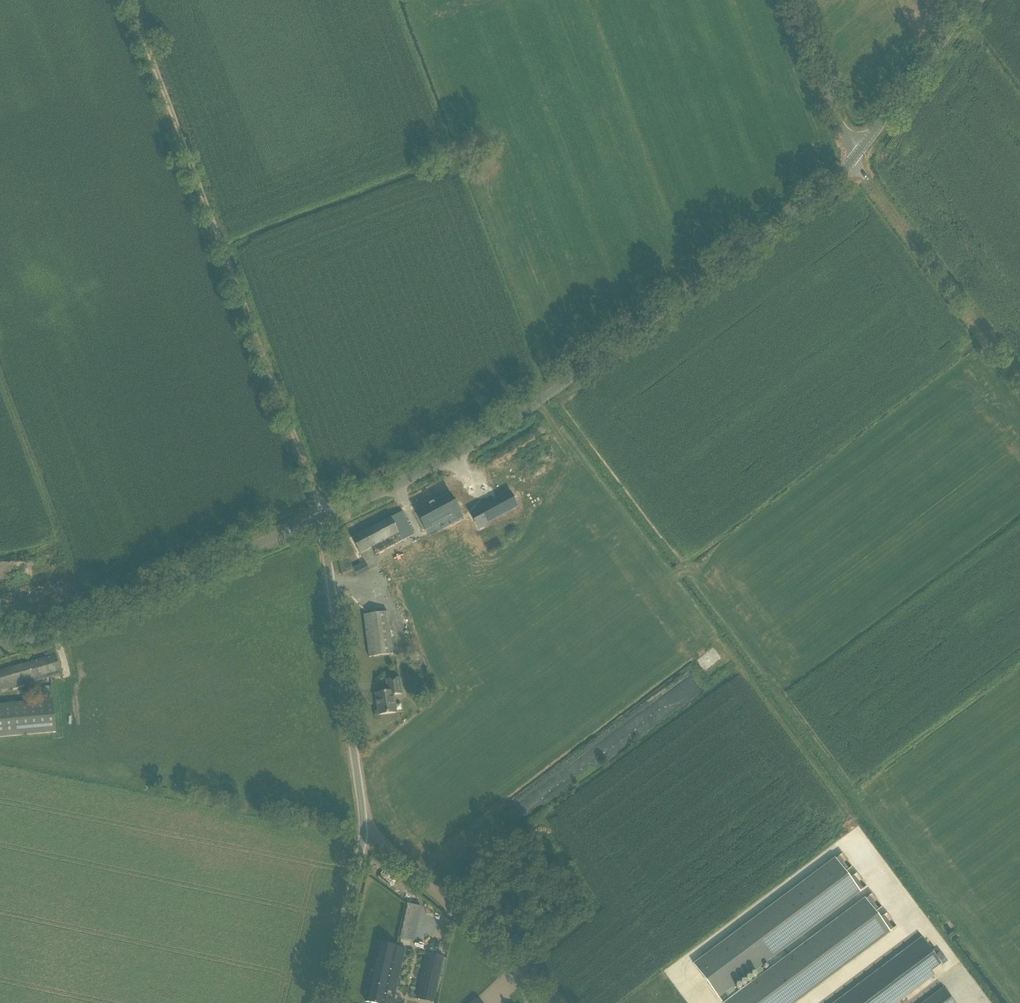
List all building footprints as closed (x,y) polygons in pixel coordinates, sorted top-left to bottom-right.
[(510,492),(469,513),(477,528),(518,506),(510,492)] [(450,494),(415,513),(424,531),(447,518),(451,525),(463,518),(450,494)] [(372,548),(376,555),(414,535),(402,513),(352,539),(360,554),(372,548)] [(354,567),(358,575),(370,570),(366,561),(354,567)] [(364,615),(370,657),(393,653),(387,612),(364,615)] [(62,673),(56,655),(0,671),(0,691),(62,673)] [(376,694),(379,715),(396,713),(394,695),(402,694),(400,679),(387,681),(388,692),(376,694)] [(56,732),(53,700),(0,705),(0,738),(56,732)] [(861,894),(835,859),(693,964),(720,999),(861,894)] [(864,897),(723,1002),(795,1002),(890,932),(864,897)] [(922,938),(836,1002),(897,1002),(935,975),(932,971),(941,964),(922,938)] [(371,1002),(385,1002),(388,990),(395,992),(396,989),(397,985),(405,949),(379,943),(366,1002),(371,1002)] [(416,999),(434,1002),(444,957),(426,953),(416,999)] [(944,988),(925,1002),(955,1002),(944,988)]
